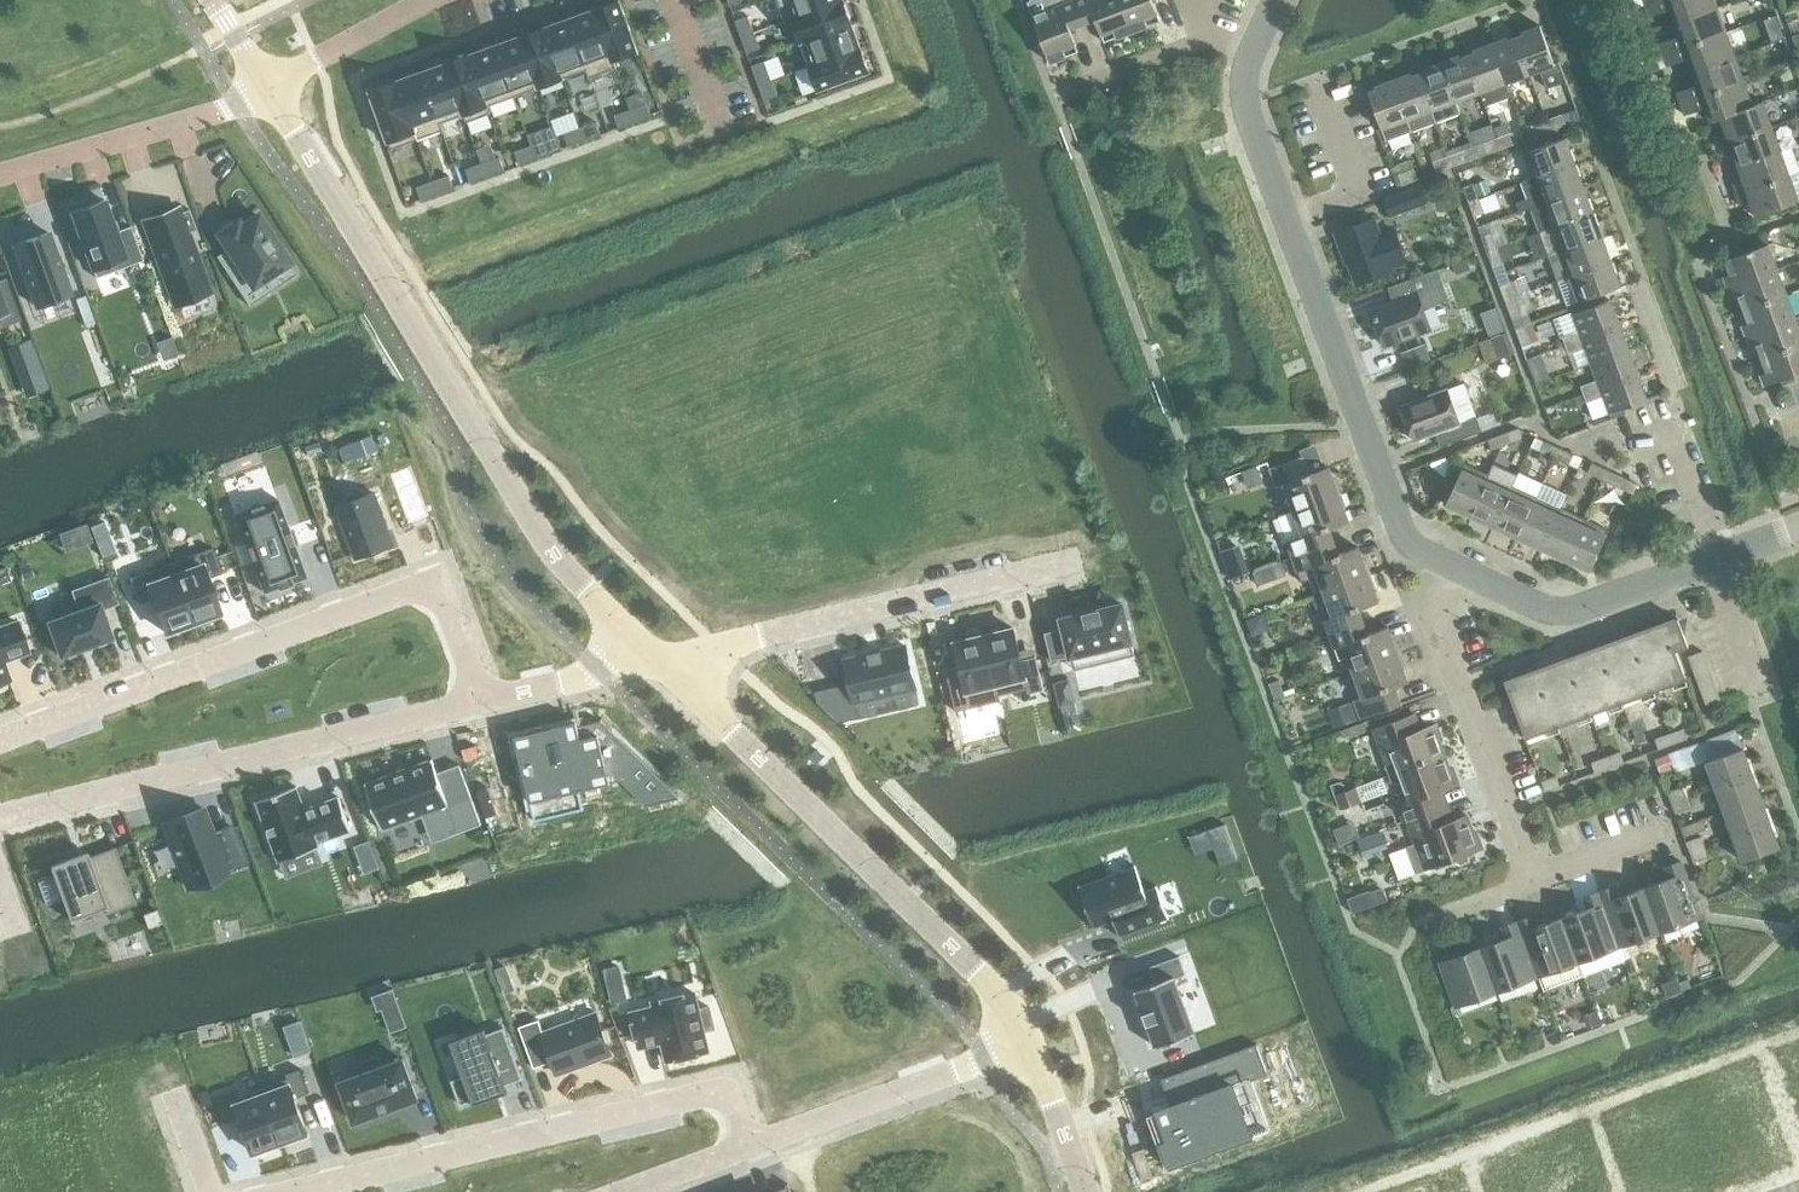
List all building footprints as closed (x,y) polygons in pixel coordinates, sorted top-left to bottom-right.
[(594,9),(615,67),(616,67),(614,59),(638,51),(620,0),(617,0),(594,9)] [(785,20),(841,0),(777,0),(785,20)] [(844,0),(841,0),(785,20),(785,21),(792,18),(800,41),(852,23),(844,0)] [(1029,1),(1034,14),(1052,61),(1080,50),(1070,25),(1082,20),(1082,22),(1084,21),(1076,0),(1031,0),(1029,1)] [(1084,21),(1085,21),(1085,19),(1096,15),(1106,40),(1134,30),(1123,0),(1076,0),(1084,21)] [(1134,30),(1161,19),(1154,0),(1123,0),(1134,30)] [(1719,6),(1717,0),(1660,0),(1647,5),(1651,16),(1670,9),(1675,22),(1719,6)] [(1665,54),(1728,31),(1719,6),(1675,22),(1680,35),(1661,43),(1665,54)] [(569,18),(590,76),(615,67),(594,9),(569,18)] [(741,36),(754,31),(748,15),(735,20),(741,36)] [(588,77),(590,76),(569,18),(544,26),(563,78),(586,70),(588,77)] [(852,23),(800,41),(809,65),(861,46),(852,23)] [(1515,36),(1529,73),(1540,69),(1547,87),(1565,80),(1558,62),(1554,64),(1539,24),(1525,29),(1523,33),(1515,36)] [(563,78),(544,26),(519,35),(538,87),(563,78)] [(1728,31),(1665,54),(1669,65),(1688,58),(1693,71),(1737,55),(1748,51),(1740,26),(1728,31)] [(754,31),(741,36),(747,52),(760,47),(754,31)] [(538,87),(519,35),(495,44),(513,96),(538,87)] [(1504,82),(1505,82),(1529,73),(1515,36),(1510,38),(1505,37),(1489,42),(1504,82)] [(1510,95),(1505,82),(1504,82),(1489,42),(1476,47),(1474,51),(1466,54),(1480,91),(1481,91),(1486,104),(1510,95)] [(470,53),(488,105),(513,96),(495,44),(470,53)] [(861,46),(809,65),(818,89),(869,71),(861,46)] [(488,105),(470,53),(445,62),(466,121),(491,112),(488,105)] [(1455,100),(1456,100),(1480,91),(1466,54),(1460,57),(1454,55),(1441,60),(1455,100)] [(1682,103),(1746,80),(1737,55),(1693,71),(1698,84),(1678,91),(1682,103)] [(751,65),(758,82),(771,78),(764,60),(751,65)] [(1460,112),(1456,100),(1455,100),(1441,60),(1427,65),(1423,70),(1417,73),(1435,121),(1460,112)] [(466,121),(445,62),(420,71),(441,130),(443,130),(441,122),(463,114),(466,121)] [(441,130),(420,71),(395,80),(416,139),(441,130)] [(1411,130),(1435,121),(1417,73),(1411,75),(1406,73),(1392,78),(1411,130)] [(777,95),(771,78),(758,82),(764,100),(777,95)] [(1386,139),(1411,130),(1392,78),(1379,83),(1376,88),(1368,90),(1386,139)] [(391,149),(416,139),(395,80),(369,90),(391,149)] [(1720,116),(1755,104),(1746,80),(1682,103),(1687,114),(1706,107),(1711,121),(1721,117),(1720,116)] [(1720,144),(1773,125),(1764,101),(1755,104),(1720,116),(1721,117),(1727,133),(1717,137),(1720,144)] [(647,103),(630,109),(635,121),(651,115),(647,103)] [(619,127),(635,121),(630,109),(614,114),(619,127)] [(1560,113),(1546,119),(1550,129),(1564,123),(1560,113)] [(1535,134),(1550,129),(1546,119),(1531,124),(1535,134)] [(596,121),(580,127),(584,140),(601,134),(596,121)] [(1739,166),(1782,150),(1773,125),(1720,144),(1723,154),(1733,150),(1739,166)] [(584,140),(580,127),(564,133),(568,145),(584,140)] [(1497,137),(1501,147),(1515,142),(1511,132),(1497,137)] [(1566,136),(1523,152),(1533,177),(1575,161),(1566,136)] [(1497,137),(1483,142),(1486,152),(1501,147),(1497,137)] [(547,139),(531,145),(535,157),(552,151),(547,139)] [(535,157),(531,145),(515,151),(519,163),(535,157)] [(1460,145),(1445,150),(1447,155),(1451,165),(1451,166),(1466,160),(1462,150),(1460,145)] [(1733,183),(1737,194),(1791,175),(1798,172),(1798,162),(1793,146),(1782,150),(1739,166),(1743,179),(1733,183)] [(1433,161),(1437,171),(1451,166),(1447,155),(1433,161)] [(482,162),(487,175),(504,169),(499,156),(482,162)] [(1527,198),(1522,200),(1516,202),(1519,209),(1529,206),(1584,185),(1575,161),(1533,177),(1527,179),(1520,182),(1527,198)] [(487,175),(482,162),(466,168),(470,181),(487,175)] [(1414,168),(1399,173),(1403,183),(1417,178),(1414,168)] [(433,180),(437,193),(453,187),(449,174),(433,180)] [(1737,194),(1740,202),(1751,198),(1757,215),(1798,200),(1798,197),(1791,175),(1737,194)] [(1473,182),(1463,186),(1469,201),(1491,192),(1486,178),(1474,183),(1473,182)] [(421,199),(437,193),(433,180),(416,186),(421,199)] [(1584,185),(1529,206),(1539,231),(1593,210),(1584,185)] [(1392,215),(1425,203),(1419,186),(1386,198),(1392,215)] [(1491,192),(1469,201),(1474,215),(1500,206),(1495,191),(1491,192)] [(103,198),(70,210),(95,277),(143,260),(130,225),(115,231),(103,198)] [(179,206),(140,220),(172,308),(211,294),(179,206)] [(237,216),(213,232),(225,251),(215,258),(235,290),(246,283),(250,290),(292,263),(257,210),(241,221),(237,216)] [(1602,235),(1593,210),(1539,231),(1548,255),(1602,235)] [(1380,234),(1374,217),(1338,231),(1357,283),(1393,270),(1392,266),(1407,261),(1395,229),(1380,234)] [(47,227),(11,240),(37,309),(72,296),(47,227)] [(1481,235),(1487,250),(1497,246),(1491,231),(1481,235)] [(1602,235),(1548,255),(1557,279),(1563,276),(1564,277),(1612,260),(1602,235)] [(1497,246),(1487,250),(1492,265),(1513,257),(1507,242),(1497,246)] [(1728,285),(1777,267),(1768,244),(1725,260),(1730,275),(1725,278),(1728,285)] [(1612,260),(1557,280),(1567,305),(1573,302),(1578,300),(1621,285),(1612,260)] [(1743,308),(1786,292),(1777,267),(1728,285),(1732,296),(1737,294),(1743,308)] [(1385,345),(1431,328),(1423,308),(1449,298),(1438,268),(1397,283),(1402,298),(1371,309),(1385,345)] [(21,319),(5,277),(0,279),(0,327),(21,319)] [(1509,280),(1499,284),(1505,299),(1515,295),(1509,280)] [(1746,334),(1795,316),(1786,292),(1743,308),(1749,324),(1743,326),(1746,334)] [(1515,295),(1505,299),(1510,313),(1520,310),(1515,295)] [(1571,311),(1553,318),(1560,337),(1562,336),(1565,344),(1619,324),(1610,300),(1572,314),(1571,311)] [(1798,342),(1798,326),(1795,316),(1746,334),(1750,345),(1755,343),(1761,357),(1798,342)] [(1532,323),(1517,328),(1523,345),(1538,339),(1532,323)] [(1590,363),(1628,349),(1619,324),(1565,344),(1568,352),(1584,346),(1590,363)] [(1513,355),(1505,333),(1479,343),(1487,364),(1513,355)] [(1761,357),(1767,373),(1761,375),(1765,385),(1798,372),(1798,342),(1761,357)] [(1402,352),(1408,367),(1433,358),(1427,343),(1402,352)] [(1583,393),(1637,372),(1628,349),(1590,363),(1596,379),(1580,385),(1583,393)] [(1550,377),(1544,363),(1532,368),(1537,382),(1550,377)] [(1637,372),(1583,393),(1586,401),(1602,395),(1609,412),(1647,398),(1637,372)] [(1482,430),(1476,415),(1464,382),(1402,405),(1415,439),(1448,427),(1453,441),(1482,430)] [(1502,433),(1506,444),(1521,438),(1517,428),(1502,433)] [(1492,449),(1506,444),(1502,433),(1488,439),(1492,449)] [(1540,450),(1554,456),(1559,447),(1545,440),(1540,450)] [(1559,447),(1554,456),(1569,463),(1573,454),(1559,447)] [(1294,509),(1341,492),(1337,479),(1333,478),(1329,466),(1317,470),(1312,466),(1307,467),(1303,456),(1269,468),(1276,487),(1284,484),(1294,509)] [(1602,478),(1606,468),(1592,462),(1588,472),(1602,478)] [(1470,515),(1489,474),(1464,463),(1446,504),(1470,515)] [(1489,474),(1470,515),(1494,526),(1512,485),(1517,474),(1494,463),(1489,474)] [(1262,482),(1257,467),(1242,472),(1248,487),(1262,482)] [(1606,468),(1602,478),(1617,485),(1621,475),(1606,468)] [(1517,474),(1494,526),(1517,537),(1542,483),(1519,472),(1517,474)] [(1542,483),(1517,537),(1541,548),(1560,507),(1566,493),(1542,483)] [(374,492),(337,505),(356,557),(393,544),(374,492)] [(1293,508),(1277,514),(1292,556),(1300,553),(1334,540),(1330,527),(1349,520),(1344,508),(1346,505),(1341,492),(1294,509),(1293,508)] [(276,498),(234,513),(263,592),(305,576),(276,498)] [(1565,559),(1584,518),(1560,507),(1541,548),(1565,559)] [(1584,518),(1565,559),(1589,570),(1608,529),(1584,518)] [(1315,593),(1324,590),(1371,572),(1366,559),(1363,558),(1358,546),(1339,553),(1334,540),(1300,553),(1292,556),(1302,581),(1310,578),(1315,593)] [(212,547),(170,562),(192,622),(197,620),(199,625),(214,620),(212,615),(219,612),(206,578),(221,572),(212,547)] [(170,562),(129,577),(138,603),(152,598),(165,632),(192,622),(170,562)] [(1324,590),(1333,616),(1325,618),(1330,633),(1364,620),(1359,607),(1378,600),(1374,588),(1376,585),(1371,572),(1324,590)] [(78,609),(46,621),(60,656),(111,637),(101,610),(118,603),(108,576),(70,590),(78,609)] [(1063,627),(1044,632),(1051,660),(1070,656),(1073,670),(1134,655),(1122,603),(1061,618),(1063,627)] [(14,681),(7,661),(32,652),(20,618),(0,625),(0,686),(14,681)] [(1637,642),(1654,688),(1685,676),(1676,650),(1688,646),(1678,618),(1664,623),(1667,630),(1637,642)] [(1353,670),(1401,652),(1396,639),(1392,638),(1388,626),(1369,633),(1364,620),(1330,633),(1339,658),(1347,655),(1353,670)] [(1013,627),(984,634),(999,695),(1000,694),(1027,688),(1028,692),(1044,689),(1036,655),(1021,659),(1013,627)] [(962,673),(948,676),(956,711),(1001,700),(1000,694),(999,695),(984,634),(981,635),(980,630),(965,634),(967,638),(955,641),(962,673)] [(1605,653),(1622,699),(1654,688),(1637,642),(1605,653)] [(910,645),(846,661),(856,705),(921,689),(910,645)] [(1689,655),(1692,665),(1707,660),(1703,650),(1689,655)] [(1401,652),(1353,670),(1362,696),(1354,699),(1361,718),(1401,703),(1395,685),(1408,681),(1403,669),(1405,665),(1401,652)] [(1590,711),(1622,699),(1605,653),(1573,665),(1590,711)] [(1710,669),(1707,660),(1692,665),(1696,675),(1710,669)] [(1558,723),(1590,711),(1573,665),(1541,677),(1558,723)] [(1714,679),(1710,669),(1696,675),(1699,684),(1714,679)] [(1525,735),(1558,723),(1541,677),(1508,689),(1525,735)] [(1714,679),(1699,684),(1703,694),(1717,689),(1714,679)] [(1717,689),(1703,694),(1706,703),(1721,698),(1717,689)] [(1337,727),(1358,719),(1351,702),(1330,710),(1337,727)] [(1407,716),(1373,729),(1379,745),(1386,764),(1385,764),(1389,774),(1445,754),(1440,740),(1443,739),(1437,723),(1413,731),(1407,716)] [(577,720),(514,735),(515,739),(530,802),(579,789),(620,779),(646,805),(680,797),(601,719),(578,725),(577,720)] [(1342,731),(1345,738),(1365,731),(1362,724),(1342,731)] [(1669,732),(1673,743),(1688,738),(1684,727),(1669,732)] [(1659,748),(1673,743),(1669,732),(1655,738),(1659,748)] [(1715,785),(1752,772),(1743,747),(1706,761),(1715,785)] [(1606,755),(1610,766),(1625,761),(1621,750),(1606,755)] [(1406,819),(1442,806),(1437,791),(1459,783),(1453,767),(1450,768),(1445,754),(1389,774),(1391,781),(1396,783),(1402,781),(1409,799),(1400,802),(1406,819)] [(1674,773),(1668,754),(1656,759),(1663,777),(1674,773)] [(1595,772),(1610,766),(1606,755),(1591,761),(1595,772)] [(432,758),(365,783),(382,829),(438,808),(448,836),(481,823),(459,764),(437,772),(432,758)] [(1724,811),(1761,797),(1752,772),(1715,785),(1724,811)] [(1545,789),(1559,784),(1556,775),(1542,780),(1545,789)] [(296,786),(257,800),(279,861),(319,846),(317,842),(351,829),(339,796),(305,808),(296,786)] [(1667,791),(1671,802),(1686,797),(1682,786),(1667,791)] [(1690,807),(1686,797),(1671,802),(1675,812),(1690,807)] [(1734,837),(1771,823),(1761,797),(1724,811),(1734,837)] [(1415,843),(1405,846),(1415,872),(1433,866),(1454,858),(1455,862),(1460,864),(1470,860),(1467,853),(1483,847),(1477,831),(1474,833),(1467,814),(1448,821),(1442,806),(1406,819),(1415,843)] [(204,808),(162,823),(187,887),(250,863),(237,829),(215,837),(204,808)] [(1771,823),(1734,837),(1743,861),(1780,847),(1771,823)] [(1364,856),(1385,848),(1379,833),(1358,840),(1364,856)] [(1690,853),(1706,848),(1702,836),(1686,842),(1690,853)] [(84,853),(50,865),(70,919),(103,907),(106,915),(135,905),(115,848),(86,859),(84,853)] [(1706,848),(1690,853),(1694,862),(1709,856),(1706,848)] [(1644,887),(1660,931),(1701,916),(1681,860),(1665,866),(1669,877),(1644,887)] [(1135,866),(1078,887),(1093,926),(1113,919),(1119,935),(1168,917),(1157,886),(1144,891),(1135,866)] [(1660,931),(1644,887),(1619,896),(1615,885),(1599,890),(1619,946),(1660,931)] [(1369,889),(1347,897),(1353,912),(1375,904),(1388,900),(1384,890),(1379,887),(1370,891),(1369,889)] [(1579,961),(1578,961),(1583,975),(1625,960),(1619,946),(1599,890),(1583,896),(1587,907),(1562,917),(1579,961)] [(1579,961),(1562,917),(1537,926),(1533,915),(1517,920),(1538,976),(1578,961),(1579,961)] [(1480,947),(1497,991),(1538,976),(1517,920),(1501,926),(1506,937),(1480,947)] [(1456,1006),(1497,991),(1480,947),(1440,962),(1456,1006)] [(1152,983),(1135,989),(1155,1046),(1194,1032),(1174,977),(1185,973),(1178,955),(1149,966),(1155,981),(1152,982),(1152,983)] [(654,1006),(631,1012),(639,1046),(662,1041),(667,1060),(708,1050),(703,1030),(714,1027),(709,1006),(698,1008),(694,991),(653,1001),(654,1006)] [(539,1019),(519,1026),(534,1067),(552,1060),(557,1073),(611,1053),(596,1012),(543,1032),(539,1019)] [(484,1027),(450,1040),(458,1062),(459,1061),(464,1074),(451,1079),(460,1104),(472,1100),(474,1104),(508,1091),(505,1084),(522,1078),(503,1027),(486,1033),(484,1027)] [(1185,1092),(1171,1097),(1182,1129),(1173,1132),(1179,1151),(1254,1123),(1236,1073),(1265,1063),(1256,1038),(1176,1068),(1185,1092)] [(1789,1055),(1798,1080),(1798,1051),(1789,1055)] [(361,1073),(340,1081),(354,1121),(417,1098),(403,1058),(382,1066),(378,1055),(357,1063),(361,1073)] [(287,1078),(261,1087),(281,1142),(308,1132),(295,1097),(309,1092),(300,1068),(286,1073),(287,1078)] [(233,1092),(217,1098),(226,1122),(241,1117),(254,1152),(281,1142),(261,1087),(234,1097),(233,1092)] [(1765,1117),(1747,1123),(1763,1170),(1780,1163),(1765,1117)] [(788,1183),(786,1183),(787,1186),(769,1191),(791,1191),(788,1183)] [(1522,1191),(1550,1191),(1546,1183),(1522,1191)]
